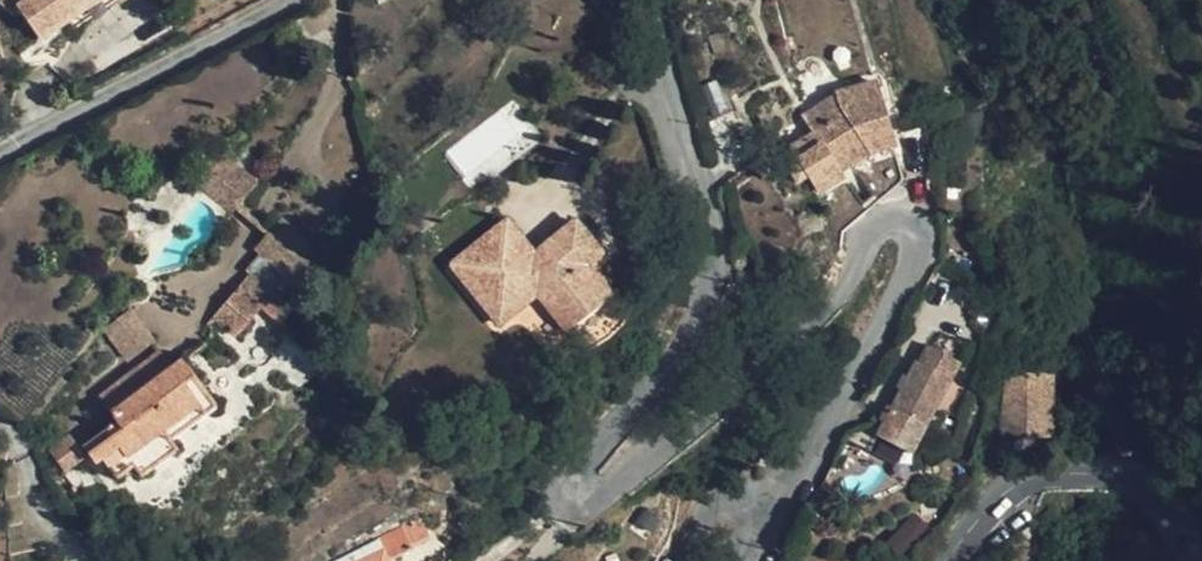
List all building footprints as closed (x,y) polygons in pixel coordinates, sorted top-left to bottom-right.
[(8,10),(15,6),(39,40),(99,0),(0,0),(0,3),(8,10)] [(841,233),(900,182),(886,135),(870,84),(835,96),(840,116),(812,132),(813,135),(791,150),(841,233)] [(802,115),(812,132),(840,116),(835,96),(802,115)] [(569,223),(531,255),(503,220),(449,266),(497,324),(535,294),(566,331),(606,298),(581,268),(595,255),(569,223)] [(259,254),(283,275),(298,288),(323,259),(282,224),(256,252),(259,254)] [(248,277),(236,292),(256,307),(268,316),(276,306),(290,320),(294,314),(269,292),(283,275),(259,254),(242,272),(248,277)] [(256,307),(236,292),(212,321),(232,336),(256,307)] [(276,306),(268,316),(283,329),(290,320),(276,306)] [(103,334),(125,364),(149,345),(127,315),(103,334)] [(933,354),(923,370),(946,382),(954,366),(933,354)] [(169,369),(159,355),(148,363),(160,381),(172,373),(169,369)] [(183,417),(190,426),(213,408),(180,360),(169,369),(172,373),(160,381),(148,363),(97,400),(115,425),(81,450),(92,467),(99,462),(114,481),(130,470),(138,479),(176,451),(169,442),(161,433),(183,417)] [(946,382),(923,370),(909,363),(868,437),(903,455),(946,382)] [(1054,434),(1052,375),(1000,376),(1002,435),(1054,434)] [(169,442),(190,426),(183,417),(161,433),(169,442)] [(67,438),(46,453),(61,473),(82,458),(67,438)] [(409,550),(429,542),(418,519),(336,560),(415,560),(409,550)] [(651,541),(660,528),(644,519),(636,533),(651,541)] [(429,542),(409,550),(415,560),(423,560),(435,556),(429,542)]
